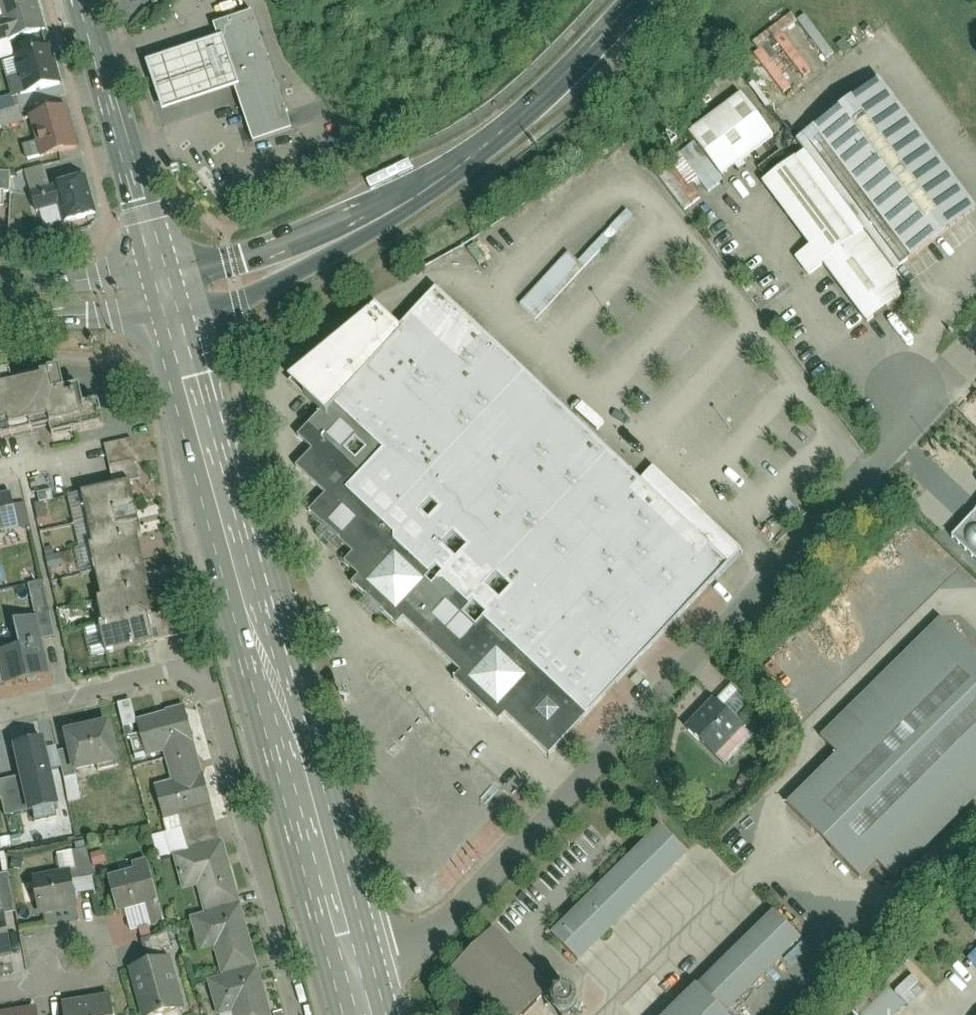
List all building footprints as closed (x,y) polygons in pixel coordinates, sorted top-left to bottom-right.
[(41,29),(33,0),(2,0),(7,17),(0,19),(0,40),(41,29)] [(216,38),(148,62),(164,110),(231,86),(248,136),(289,122),(251,13),(212,26),(216,38)] [(791,19),(752,42),(767,67),(794,51),(782,31),(794,24),(791,19)] [(26,92),(55,84),(45,48),(17,55),(26,92)] [(808,152),(766,184),(814,249),(801,259),(812,274),(825,265),(867,321),(906,292),(894,276),(975,214),(878,86),(802,143),(808,152)] [(701,144),(663,171),(691,209),(729,180),(725,175),(778,136),(745,93),(692,132),(701,144)] [(34,116),(47,158),(75,149),(63,108),(34,116)] [(95,213),(84,175),(30,191),(35,209),(55,203),(62,223),(95,213)] [(537,320),(583,268),(567,254),(521,306),(537,320)] [(657,465),(645,479),(438,288),(415,314),(402,302),(366,340),(373,347),(339,384),(329,375),(286,421),(301,434),(318,450),(301,468),(331,495),(313,514),(354,551),(346,560),(362,574),(355,582),(400,623),(405,618),(461,670),(453,680),(500,724),(507,716),(550,756),(745,546),(657,465)] [(48,429),(51,441),(103,426),(90,385),(72,390),(65,365),(13,380),(10,370),(0,373),(0,443),(48,429)] [(130,482),(82,494),(96,546),(91,547),(104,598),(99,599),(106,626),(100,627),(107,654),(153,642),(146,616),(152,615),(144,588),(151,586),(137,535),(144,534),(130,482)] [(11,494),(0,497),(0,535),(20,529),(11,494)] [(972,518),(953,535),(975,559),(975,513),(972,518)] [(4,685),(48,674),(35,618),(6,625),(11,646),(0,649),(0,667),(4,685)] [(795,800),(867,875),(903,876),(975,801),(975,651),(944,618),(828,731),(846,750),(795,800)] [(85,631),(92,657),(106,653),(99,627),(85,631)] [(710,697),(681,727),(710,755),(739,725),(710,697)] [(139,720),(148,754),(163,750),(172,780),(156,784),(165,817),(180,813),(190,851),(175,855),(183,886),(197,882),(205,914),(192,918),(202,953),(215,949),(222,976),(208,980),(218,1014),(221,1014),(233,1012),(234,1014),(271,1014),(186,706),(139,720)] [(111,720),(64,731),(73,772),(121,761),(111,720)] [(42,737),(11,744),(27,811),(58,804),(42,737)] [(78,779),(68,780),(71,799),(80,798),(78,779)] [(661,833),(550,936),(578,965),(688,862),(661,833)] [(159,901),(149,867),(108,878),(118,913),(159,901)] [(72,871),(34,878),(40,912),(78,905),(72,871)] [(0,910),(0,954),(12,952),(5,909),(0,910)] [(771,915),(672,1014),(728,1014),(727,1014),(798,942),(771,915)] [(500,1014),(518,1014),(544,988),(490,935),(455,970),(500,1014)] [(129,968),(141,1014),(163,1014),(181,1010),(167,958),(129,968)] [(857,1011),(860,1014),(898,1014),(909,1005),(888,983),(857,1011)] [(111,997),(63,1003),(64,1014),(113,1014),(111,997)]
